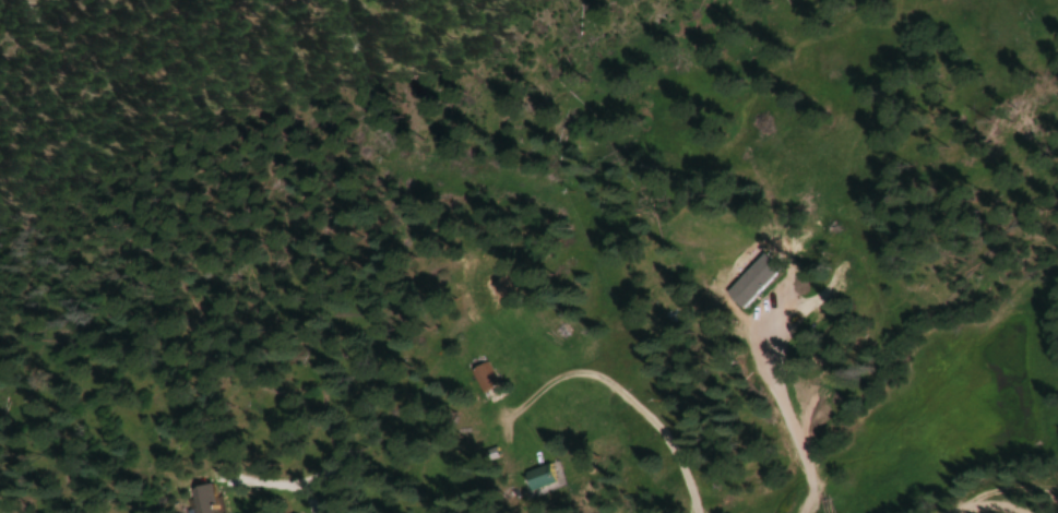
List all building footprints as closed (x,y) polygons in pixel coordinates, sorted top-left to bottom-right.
[(494,384),(482,360),(465,368),(476,393),(494,384)] [(518,471),(521,490),(547,485),(543,467),(518,471)] [(222,484),(202,489),(208,512),(229,512),(222,484)]
